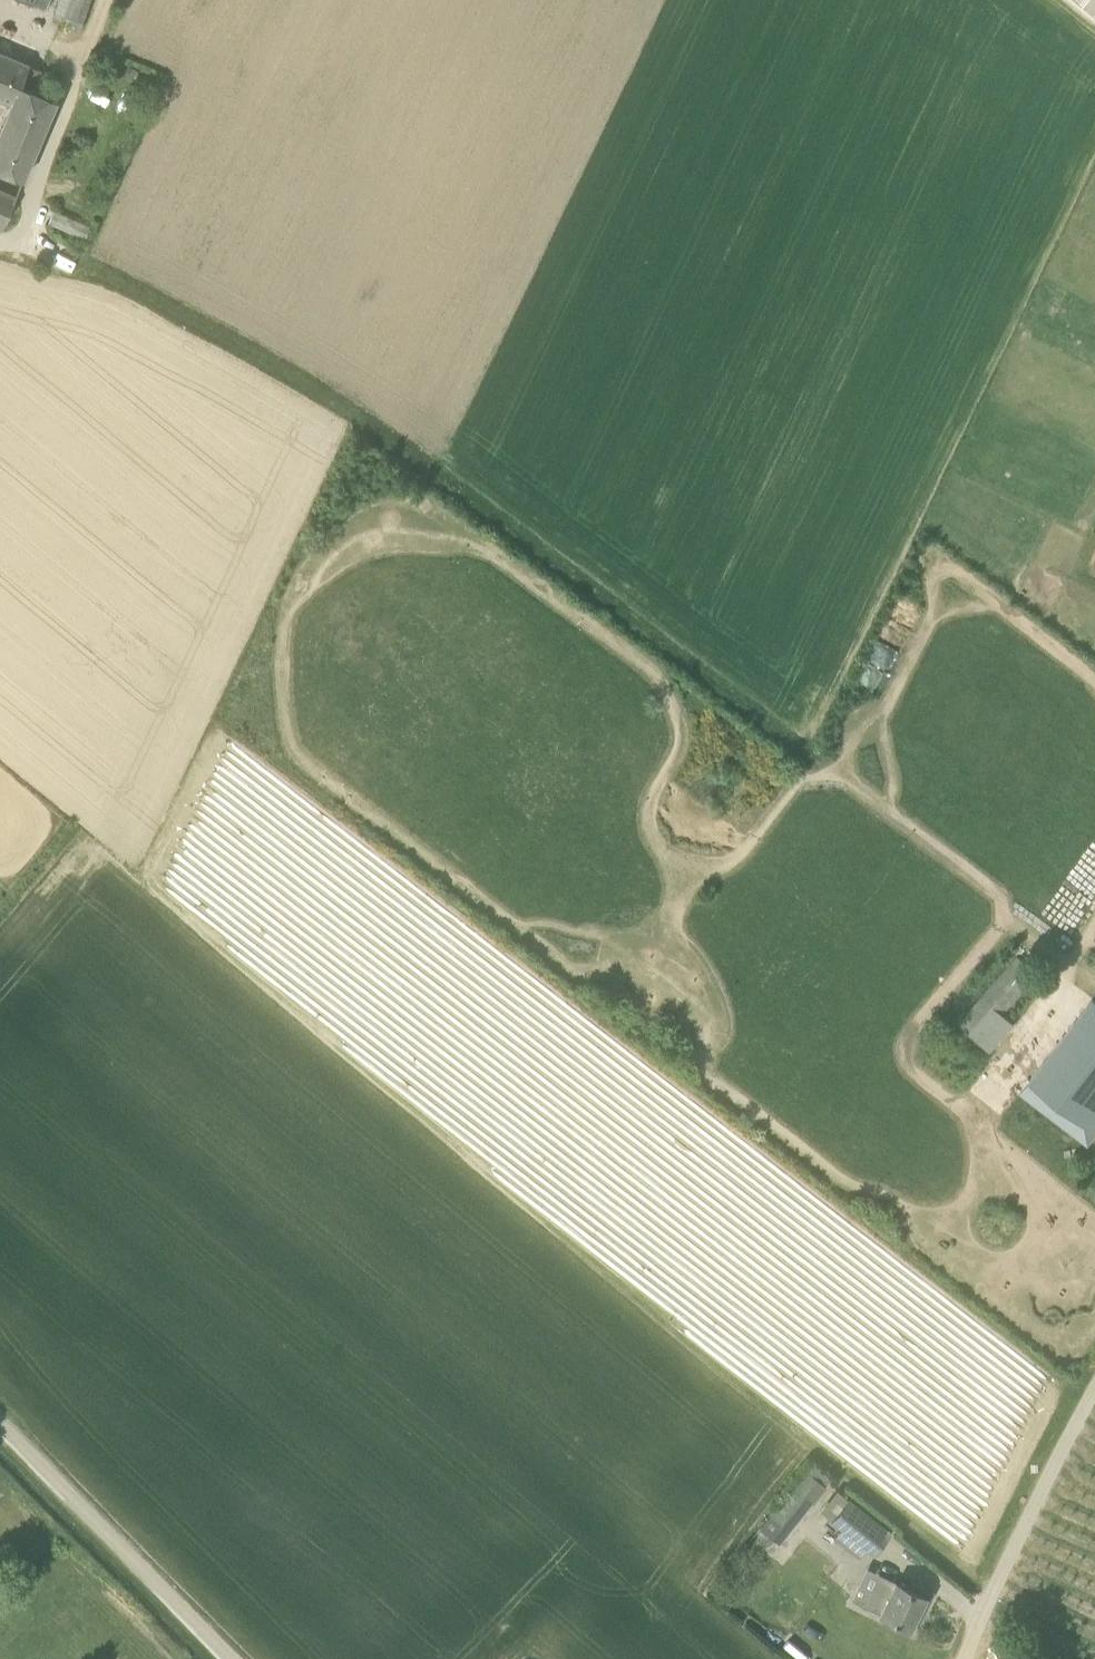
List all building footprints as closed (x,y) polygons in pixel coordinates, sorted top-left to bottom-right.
[(33,89),(41,69),(29,64),(0,51),(0,98),(12,103),(0,131),(0,168),(24,178),(57,99),(33,89)] [(0,190),(0,227),(3,228),(16,197),(0,190)] [(49,220),(85,235),(90,224),(54,209),(49,220)] [(1014,1021),(1002,1012),(1037,972),(1016,953),(956,1019),(989,1049),(1014,1021)] [(1021,1100),(1084,1149),(1094,1136),(1094,1000),(1093,999),(1077,1020),(1029,1081),(1033,1084),(1021,1100)] [(812,1464),(770,1514),(789,1530),(826,1486),(824,1484),(829,1478),(812,1464)] [(830,1519),(842,1528),(837,1535),(858,1552),(863,1546),(870,1551),(886,1532),(846,1499),(830,1519)] [(869,1592),(864,1589),(857,1603),(879,1615),(908,1629),(914,1615),(920,1618),(933,1593),(913,1583),(910,1589),(878,1574),(869,1592)]
